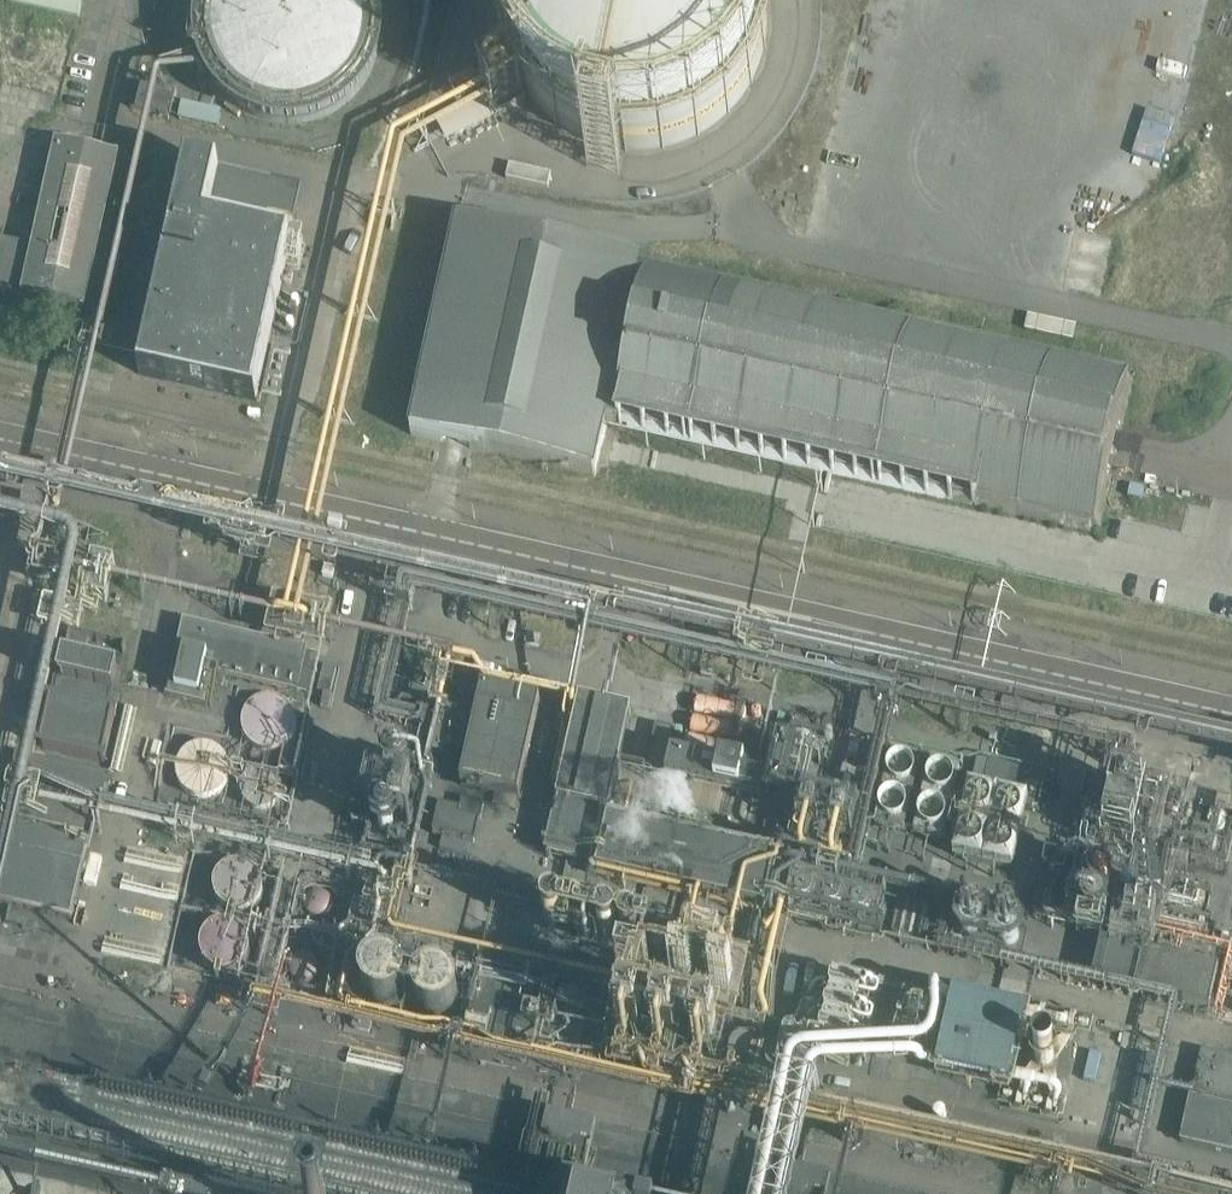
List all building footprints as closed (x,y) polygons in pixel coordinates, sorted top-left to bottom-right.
[(84,0),(10,0),(9,1),(82,13),(84,0)] [(376,39),(374,23),(369,7),(366,0),(214,0),(213,3),(207,18),(205,27),(204,37),(206,54),(211,71),(218,84),(227,97),(241,109),(254,116),(271,122),(287,124),(302,124),(319,119),(328,116),(337,111),(348,102),(356,94),(360,88),(369,72),(373,58),(376,41),(376,39)] [(502,12),(503,35),(508,58),(517,79),(529,99),(545,116),(564,130),(585,141),(607,148),(630,151),(653,150),(676,145),(698,136),(717,124),(735,108),(749,89),(760,69),(767,46),(770,23),(769,0),(503,0),(502,12)] [(175,92),(136,83),(131,108),(169,116),(175,92)] [(1133,152),(1160,161),(1175,116),(1148,107),(1133,152)] [(35,246),(0,239),(0,290),(102,313),(102,311),(101,311),(117,238),(108,236),(117,194),(127,196),(135,161),(124,159),(125,158),(117,156),(58,143),(35,246)] [(182,176),(138,372),(140,373),(255,398),(258,389),(269,338),(281,287),(291,243),(291,242),(291,239),(291,238),(302,191),(303,187),(301,186),(281,183),(273,182),(187,162),(188,161),(185,161),(184,166),(183,171),(182,176)] [(547,187),(547,186),(550,173),(508,164),(505,178),(547,187)] [(604,422),(639,269),(637,268),(639,262),(458,222),(410,433),(593,474),(604,422)] [(647,271),(639,269),(604,422),(1093,531),(1095,524),(1101,525),(1122,429),(1134,379),(1126,377),(1128,370),(648,263),(647,271)] [(335,568),(324,565),(322,575),(332,578),(335,568)] [(306,650),(184,621),(167,695),(203,703),(211,671),(296,691),(306,650)] [(94,639),(70,633),(59,682),(55,681),(53,690),(54,690),(53,696),(52,695),(50,704),(41,748),(104,762),(113,719),(114,719),(115,714),(120,715),(123,704),(118,703),(119,696),(115,695),(119,674),(82,666),(88,639),(93,640),(93,642),(101,644),(101,642),(110,644),(110,645),(112,646),(112,644),(124,647),(123,653),(124,653),(126,646),(112,643),(113,641),(111,641),(110,642),(102,640),(102,639),(94,637),(94,639)] [(540,700),(482,687),(460,785),(518,797),(540,700)] [(415,698),(399,695),(394,719),(409,723),(415,698)] [(286,723),(286,722),(285,716),(284,712),(279,705),(275,702),(270,699),(261,698),(252,701),(245,706),(241,713),(239,718),(239,723),(241,732),(246,738),(252,743),(260,745),(269,744),(273,743),(278,739),(284,731),(286,723)] [(630,711),(580,700),(545,853),(597,865),(596,872),(765,909),(776,859),(609,821),(611,813),(623,815),(627,796),(615,794),(622,767),(618,766),(630,711)] [(473,726),(440,719),(435,742),(467,749),(473,726)] [(672,728),(655,724),(646,765),(663,769),(672,728)] [(955,749),(890,733),(867,831),(933,846),(955,749)] [(220,769),(220,768),(218,759),(215,754),(212,751),(207,747),(203,745),(195,744),(185,747),(178,751),(174,759),(172,768),(172,773),(174,778),(179,785),(185,790),(190,791),(195,792),(202,791),(207,790),(211,787),(217,780),(219,774),(220,769)] [(423,746),(421,756),(431,758),(434,748),(423,746)] [(698,760),(696,760),(696,761),(674,756),(675,755),(671,754),(665,780),(763,801),(762,804),(764,804),(770,777),(769,777),(769,776),(767,775),(767,777),(746,772),(746,771),(743,770),(743,771),(722,767),(722,766),(720,765),(720,766),(698,761),(698,760)] [(106,774),(18,755),(5,814),(93,834),(106,774)] [(1041,771),(988,759),(980,797),(1032,809),(1041,771)] [(269,785),(268,778),(264,773),(259,770),(252,769),(246,771),(242,775),(239,779),(238,785),(239,790),(242,796),(246,799),(253,801),(259,799),(264,796),(267,792),(269,785)] [(1086,782),(1080,830),(1141,838),(1147,790),(1086,782)] [(483,803),(461,798),(459,810),(440,806),(433,834),(474,843),(483,803)] [(966,802),(954,850),(1006,862),(1018,814),(966,802)] [(0,833),(0,903),(71,918),(82,867),(83,867),(86,852),(0,833)] [(1142,876),(1088,864),(1076,916),(1130,928),(1142,876)] [(263,888),(262,873),(230,867),(221,868),(214,906),(214,911),(205,912),(206,929),(206,933),(209,970),(218,972),(266,969),(269,956),(279,956),(278,935),(279,931),(254,926),(289,923),(257,917),(263,888)] [(1194,940),(1206,884),(1156,873),(1144,929),(1194,940)] [(795,882),(788,915),(849,928),(856,894),(853,893),(854,886),(844,884),(842,891),(795,880),(795,882)] [(334,907),(334,906),(333,899),(329,892),(323,887),(316,885),(307,886),(303,888),(299,891),(295,898),(293,906),(294,913),(298,920),(304,924),(312,927),(320,926),(325,923),(328,921),(333,915),(334,907)] [(748,953),(546,908),(533,969),(735,1014),(748,953)] [(1057,926),(988,912),(982,943),(1050,957),(1057,926)] [(1218,966),(1100,940),(1091,981),(1209,1007),(1218,966)] [(328,964),(328,963),(326,955),(321,948),(315,944),(306,942),(298,944),(291,948),(287,955),(285,963),(287,971),(291,978),(296,982),(304,984),(313,983),(320,979),(325,973),(327,968),(328,964)] [(399,984),(399,983),(398,974),(393,968),(389,965),(385,963),(379,962),(372,963),(368,964),(363,968),(359,974),(357,982),(358,986),(359,991),(363,997),(368,1001),(377,1004),(386,1003),(393,998),(398,991),(399,984)] [(459,996),(459,995),(458,988),(453,980),(449,977),(445,976),(439,974),(431,976),(427,977),(423,981),(419,987),(417,995),(419,1003),(423,1010),(428,1014),(437,1017),(445,1015),(453,1011),(458,1003),(459,996)] [(844,1049),(860,987),(828,979),(812,1041),(844,1049)] [(571,995),(539,989),(534,1012),(566,1019),(571,995)] [(19,1022),(23,994),(0,991),(0,1020),(19,1022)] [(950,993),(931,1075),(1006,1093),(1025,1011),(950,993)] [(663,1053),(726,1064),(733,1024),(610,1002),(604,1039),(639,1045),(637,1055),(649,1057),(648,1065),(661,1067),(663,1053)] [(310,1117),(324,1063),(274,1050),(263,1092),(279,1096),(276,1108),(310,1117)] [(1201,1050),(1181,1141),(1231,1152),(1231,1057),(1201,1050)] [(0,1072),(0,1125),(307,1193),(545,1193),(0,1072)]
